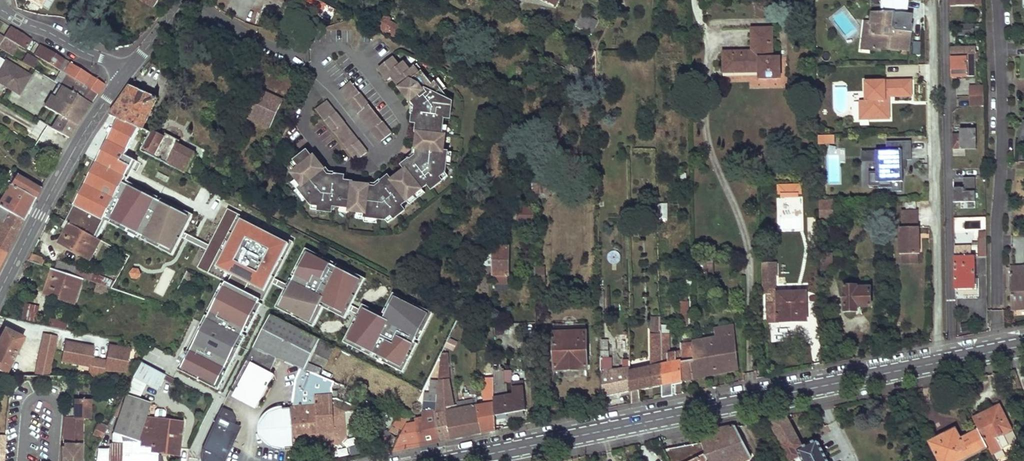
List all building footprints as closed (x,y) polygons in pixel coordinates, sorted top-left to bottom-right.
[(153,8),(158,0),(140,0),(153,8)] [(320,15),(325,4),(317,0),(289,0),(320,15)] [(908,2),(907,0),(882,0),(882,14),(872,13),(871,24),(873,24),(872,33),(869,32),(867,45),(871,50),(880,51),(881,44),(888,45),(888,50),(898,51),(898,50),(908,51),(910,33),(895,31),(892,27),(893,21),(893,14),(906,14),(908,2)] [(581,13),(575,26),(587,32),(593,19),(581,13)] [(384,14),(377,26),(395,37),(401,28),(390,21),(391,18),(384,14)] [(905,23),(906,14),(893,14),(893,21),(905,23)] [(11,28),(5,37),(18,46),(25,49),(31,40),(11,28)] [(780,79),(780,57),(773,57),(773,28),(758,28),(758,51),(751,51),(723,51),(723,73),(759,72),(759,79),(780,79)] [(0,35),(0,48),(12,56),(18,46),(5,37),(0,35)] [(41,46),(34,55),(58,70),(64,60),(41,46)] [(951,48),(951,77),(975,76),(975,60),(975,52),(975,48),(951,48)] [(27,54),(22,62),(32,68),(36,60),(27,54)] [(0,58),(0,82),(18,94),(29,76),(0,58)] [(410,160),(409,159),(402,165),(406,169),(391,180),(388,176),(381,182),(382,183),(376,187),(369,187),(369,185),(353,183),(353,182),(344,181),(344,176),(335,175),(335,176),(327,175),(323,170),(324,169),(314,156),(312,158),(307,151),(292,163),(297,169),(292,173),(302,186),(299,189),(312,205),(320,206),(319,210),(332,212),(333,206),(350,208),(350,211),(366,214),(365,218),(386,220),(392,215),(395,219),(405,211),(401,206),(428,184),(432,189),(442,181),(439,177),(445,172),(448,152),(444,152),(446,135),(443,135),(446,118),(452,119),(453,102),(449,101),(449,97),(436,82),(433,84),(422,72),(420,74),(415,68),(410,71),(404,63),(400,67),(392,58),(378,69),(388,81),(392,78),(401,88),(400,89),(411,102),(412,101),(412,102),(416,106),(414,114),(413,114),(412,123),(417,124),(416,132),(417,132),(416,149),(417,149),(417,150),(416,156),(410,160)] [(97,95),(104,84),(64,60),(58,70),(61,71),(83,85),(97,95)] [(65,88),(66,87),(91,104),(97,95),(83,85),(61,71),(55,81),(58,84),(63,86),(65,88)] [(911,80),(865,81),(865,101),(859,101),(859,110),(868,110),(868,119),(889,119),(889,103),(885,103),(885,97),(889,97),(894,97),(911,96),(911,80)] [(392,133),(351,81),(339,91),(380,142),(392,133)] [(63,86),(58,84),(51,95),(56,98),(63,86)] [(51,95),(44,107),(59,116),(52,128),(69,138),(91,104),(66,87),(65,88),(63,86),(56,98),(51,95)] [(142,129),(157,98),(130,86),(110,114),(142,129)] [(970,87),(970,96),(984,96),(983,86),(970,87)] [(265,91),(259,106),(277,114),(283,99),(265,91)] [(970,96),(971,105),(984,105),(984,96),(970,96)] [(315,109),(356,161),(367,153),(327,101),(315,109)] [(860,119),(868,119),(868,110),(859,110),(860,119)] [(139,129),(119,120),(67,222),(92,235),(99,239),(100,240),(109,223),(172,256),(194,215),(161,199),(128,181),(138,162),(125,154),(139,129)] [(953,150),(960,149),(976,149),(976,129),(960,130),(960,135),(953,135),(953,150)] [(150,133),(142,148),(154,155),(163,139),(150,133)] [(834,135),(817,136),(817,145),(834,145),(834,135)] [(861,190),(902,190),(902,170),(910,170),(910,142),(885,142),(885,151),(861,150),(861,190)] [(185,173),(194,155),(176,145),(169,158),(162,155),(160,158),(167,162),(166,164),(172,167),(185,173)] [(828,151),(828,183),(839,183),(839,151),(828,151)] [(23,221),(40,188),(16,174),(2,199),(0,198),(0,208),(23,221)] [(532,177),(533,194),(549,193),(548,176),(532,177)] [(974,203),(974,177),(953,178),(953,203),(974,203)] [(778,184),(778,195),(801,194),(801,184),(778,184)] [(819,200),(820,221),(833,220),(832,200),(819,200)] [(658,202),(658,217),(667,217),(667,203),(658,202)] [(521,208),(516,207),(509,222),(517,223),(521,208)] [(23,221),(0,208),(0,223),(17,233),(20,227),(23,221)] [(521,208),(517,223),(534,224),(534,208),(521,208)] [(294,242),(228,209),(199,268),(223,281),(264,301),(294,242)] [(918,228),(918,210),(902,211),(902,228),(899,228),(900,255),(902,255),(917,254),(920,254),(919,228),(918,228)] [(66,221),(62,227),(67,230),(69,231),(66,236),(64,235),(60,243),(90,260),(101,240),(100,240),(99,239),(92,235),(67,222),(66,221)] [(17,233),(0,223),(0,250),(7,254),(12,244),(17,233)] [(978,239),(978,257),(986,257),(986,239),(978,239)] [(954,244),(954,254),(970,254),(969,244),(954,244)] [(493,275),(493,284),(508,284),(508,247),(494,247),(485,265),(492,265),(492,274),(492,275),(493,275)] [(366,278),(306,248),(276,307),(285,312),(314,327),(324,308),(345,319),(366,278)] [(43,266),(44,262),(41,260),(42,258),(31,254),(28,261),(43,266)] [(125,254),(113,276),(117,278),(129,256),(125,254)] [(821,254),(821,271),(834,270),(833,254),(821,254)] [(917,263),(917,254),(902,255),(902,263),(917,263)] [(954,258),(955,289),(975,289),(974,257),(954,258)] [(59,261),(56,270),(83,278),(99,284),(107,287),(111,288),(114,283),(115,282),(59,261)] [(714,277),(713,261),(697,262),(697,265),(700,265),(701,274),(698,274),(698,277),(714,277)] [(778,314),(779,322),(807,321),(806,292),(775,292),(775,275),(776,274),(776,263),(762,264),(763,294),(767,294),(768,314),(778,314)] [(485,265),(480,274),(492,274),(492,265),(485,265)] [(1018,275),(1017,270),(1013,271),(1013,267),(1010,267),(1010,275),(1011,310),(1023,310),(1023,275),(1018,275)] [(544,268),(534,268),(535,284),(544,284),(544,268)] [(53,269),(45,294),(75,304),(83,278),(56,270),(53,269)] [(138,270),(133,269),(130,273),(132,278),(137,278),(140,274),(138,270)] [(264,301),(223,281),(179,369),(219,391),(264,301)] [(99,284),(97,290),(103,292),(104,290),(106,291),(107,287),(99,284)] [(844,286),(845,312),(857,311),(857,307),(871,307),(870,288),(856,288),(856,286),(844,286)] [(434,313),(394,293),(384,314),(364,305),(345,342),(404,372),(434,313)] [(35,322),(38,307),(26,304),(23,319),(35,322)] [(276,307),(272,315),(281,320),(285,312),(276,307)] [(50,327),(65,329),(67,317),(52,314),(50,327)] [(669,334),(669,326),(665,326),(665,314),(660,314),(661,318),(661,334),(669,334)] [(303,369),(319,339),(286,322),(281,320),(272,315),(271,315),(253,348),(276,358),(281,360),(300,368),(303,369)] [(662,385),(661,340),(661,334),(661,318),(650,319),(651,367),(641,369),(637,370),(638,390),(662,385)] [(692,366),(692,379),(738,370),(734,325),(715,329),(716,337),(693,341),(693,342),(695,366),(692,366)] [(23,338),(5,329),(0,338),(0,372),(5,375),(23,338)] [(553,332),(555,370),(587,369),(586,331),(553,332)] [(57,336),(44,334),(34,376),(49,376),(57,336)] [(444,347),(453,352),(458,343),(449,338),(444,347)] [(683,381),(681,351),(669,354),(669,340),(661,340),(662,385),(663,397),(672,396),(672,383),(683,381)] [(130,349),(109,345),(106,361),(92,358),(94,347),(65,341),(61,361),(89,367),(87,378),(102,378),(104,368),(126,373),(130,349)] [(319,341),(313,353),(327,360),(333,348),(319,341)] [(624,361),(624,369),(611,371),(610,358),(608,358),(607,341),(600,341),(601,373),(602,386),(604,398),(630,392),(630,372),(630,361),(624,361)] [(692,379),(692,366),(695,366),(693,342),(681,343),(681,351),(683,381),(692,379)] [(251,363),(234,397),(256,408),(274,375),(270,373),(276,358),(253,348),(246,361),(251,363)] [(441,356),(439,377),(448,375),(447,353),(442,353),(441,356)] [(630,392),(638,390),(637,370),(641,369),(641,353),(630,353),(630,371),(630,372),(630,392)] [(140,363),(133,377),(157,390),(165,375),(140,363)] [(332,388),(334,382),(303,369),(300,368),(295,380),(292,407),(293,436),(294,448),(321,446),(321,449),(332,448),(332,445),(341,444),(347,437),(346,413),(358,412),(357,407),(337,399),(333,399),(333,396),(338,396),(338,391),(332,391),(332,388)] [(133,378),(126,393),(133,397),(140,382),(133,378)] [(477,406),(477,399),(459,402),(459,410),(451,411),(450,408),(446,409),(446,407),(453,405),(448,379),(438,381),(435,420),(439,442),(456,438),(482,433),(477,406)] [(431,380),(430,393),(425,393),(423,412),(422,413),(424,418),(417,420),(418,424),(406,426),(404,430),(393,452),(414,447),(423,445),(439,442),(435,420),(438,381),(431,380)] [(494,397),(494,403),(495,416),(526,410),(523,386),(512,387),(513,395),(494,397)] [(153,430),(141,429),(145,416),(150,403),(125,395),(113,433),(120,436),(122,441),(122,444),(109,444),(109,460),(150,460),(150,452),(153,430)] [(82,444),(81,444),(81,419),(89,419),(89,402),(74,401),(74,418),(65,418),(63,437),(63,447),(62,447),(62,460),(82,460),(82,444)] [(477,406),(482,433),(487,432),(495,430),(495,416),(494,403),(477,406)] [(987,446),(991,455),(1009,446),(1004,436),(1013,431),(1000,405),(973,418),(979,431),(987,446)] [(221,408),(217,417),(233,425),(236,421),(231,413),(221,408)] [(286,449),(294,448),(293,436),(291,410),(283,410),(283,408),(273,409),(263,415),(258,425),(258,436),(265,444),(274,450),(286,452),(286,449)] [(401,410),(394,425),(404,430),(406,426),(412,415),(401,410)] [(178,455),(183,421),(145,416),(141,429),(153,430),(150,452),(152,452),(178,455)] [(768,420),(789,460),(793,460),(800,457),(802,460),(828,460),(817,440),(803,447),(787,416),(768,420)] [(200,460),(222,460),(238,427),(233,425),(217,417),(202,450),(200,460)] [(93,437),(103,440),(107,426),(97,423),(93,437)] [(705,454),(709,460),(745,460),(752,458),(735,426),(699,433),(702,443),(705,454)] [(955,429),(941,437),(942,440),(957,433),(955,429)] [(931,446),(939,460),(958,460),(987,446),(979,431),(961,440),(957,433),(942,440),(941,437),(938,438),(940,441),(931,446)] [(383,434),(375,442),(380,448),(388,441),(383,434)] [(664,450),(670,460),(709,460),(705,454),(702,443),(694,444),(690,445),(664,450)] [(624,448),(631,460),(636,460),(639,460),(634,446),(624,448)]
